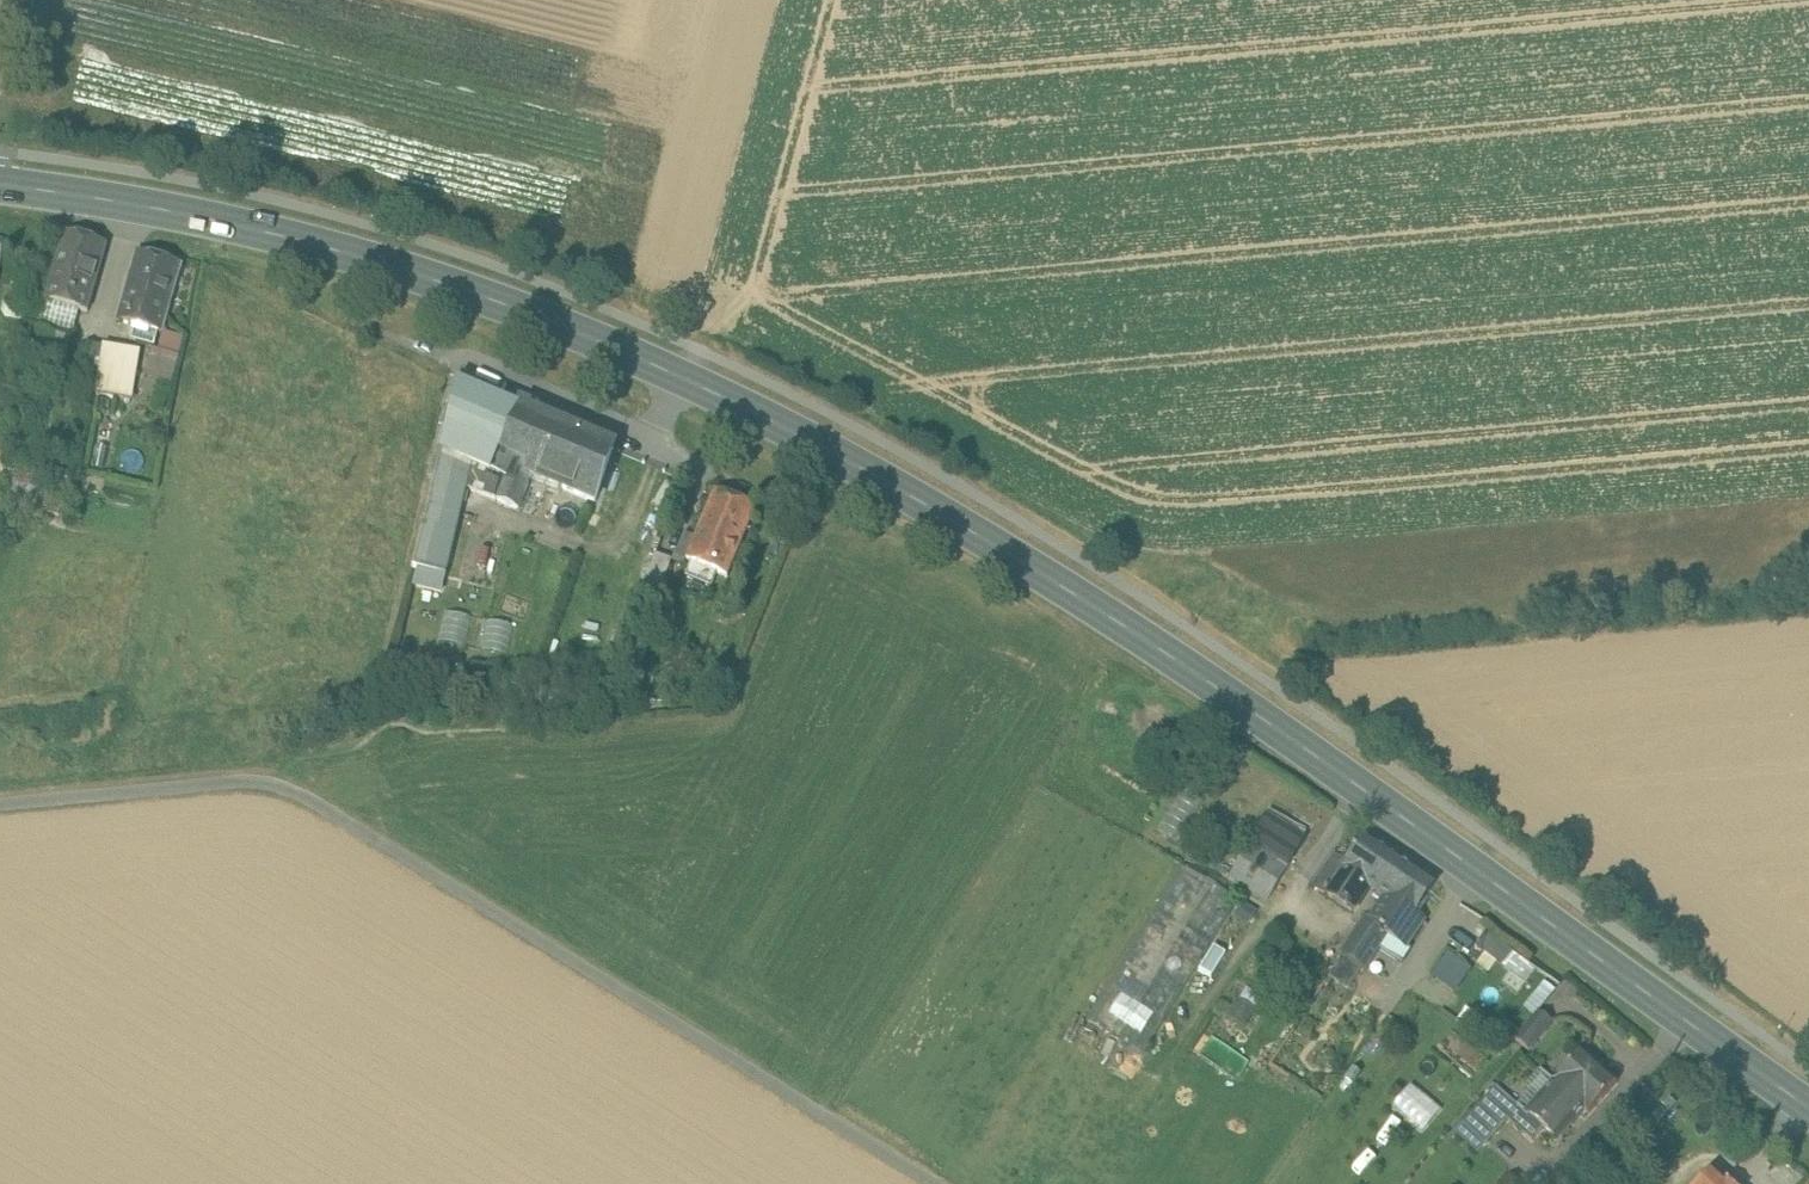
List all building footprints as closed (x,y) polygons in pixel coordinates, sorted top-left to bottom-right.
[(108,244),(65,232),(45,299),(88,311),(108,244)] [(181,265),(139,253),(119,320),(162,332),(181,265)] [(160,361),(177,365),(184,338),(167,333),(163,351),(160,361)] [(82,388),(96,390),(99,373),(104,346),(90,343),(82,388)] [(104,346),(99,373),(133,379),(136,364),(125,362),(127,350),(104,346)] [(172,381),(177,365),(160,361),(163,351),(154,348),(147,374),(172,381)] [(118,379),(101,376),(99,392),(115,395),(118,379)] [(522,413),(458,385),(415,567),(428,570),(445,574),(458,519),(471,463),(490,471),(499,450),(506,453),(522,413)] [(613,448),(524,410),(522,413),(506,453),(499,450),(490,471),(507,478),(498,499),(513,505),(519,508),(533,474),(595,501),(613,448)] [(11,468),(2,498),(61,515),(70,485),(11,468)] [(756,507),(715,491),(687,560),(692,562),(687,576),(711,586),(717,572),(728,577),(756,507)] [(672,560),(656,554),(645,586),(661,591),(672,560)] [(445,574),(428,570),(426,582),(442,586),(445,574)] [(469,644),(475,615),(448,609),(442,639),(469,644)] [(483,647),(489,617),(479,615),(473,645),(483,647)] [(486,649),(514,652),(517,622),(489,619),(486,649)] [(1252,841),(1289,865),(1306,837),(1269,814),(1252,841)] [(1347,861),(1343,867),(1344,868),(1327,894),(1352,910),(1369,886),(1378,891),(1401,857),(1366,834),(1347,861)] [(1267,901),(1289,865),(1252,841),(1230,878),(1267,901)] [(1334,853),(1313,885),(1327,894),(1344,868),(1343,867),(1347,861),(1334,853)] [(1436,881),(1401,857),(1378,891),(1387,898),(1371,920),(1368,918),(1358,932),(1378,945),(1386,933),(1405,946),(1422,921),(1413,915),(1436,881)] [(1238,900),(1182,866),(1088,1021),(1144,1055),(1238,900)] [(1250,922),(1258,910),(1243,901),(1236,913),(1250,922)] [(1486,930),(1475,945),(1503,966),(1514,951),(1486,930)] [(1378,945),(1358,932),(1345,953),(1364,966),(1378,945)] [(1449,949),(1432,973),(1456,991),(1474,967),(1449,949)] [(1364,966),(1345,953),(1330,975),(1349,988),(1364,966)] [(1464,1003),(1456,1015),(1482,1034),(1491,1022),(1464,1003)] [(1539,1012),(1516,1040),(1529,1051),(1552,1023),(1539,1012)] [(1583,1051),(1555,1082),(1526,1114),(1519,1108),(1508,1120),(1532,1141),(1544,1128),(1557,1140),(1585,1110),(1589,1114),(1617,1083),(1583,1051)] [(1496,1087),(1464,1123),(1487,1144),(1508,1120),(1519,1108),(1496,1087)] [(1703,1183),(1729,1183),(1714,1171),(1703,1183)]
